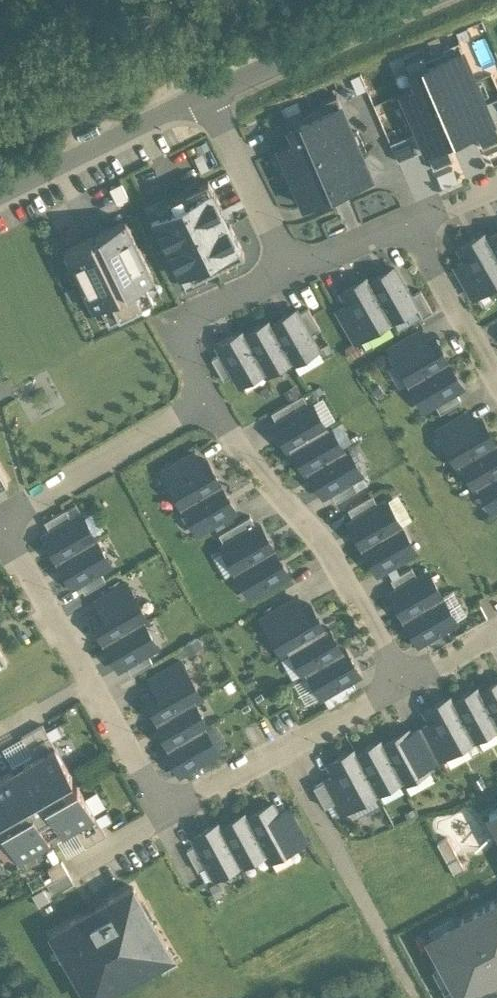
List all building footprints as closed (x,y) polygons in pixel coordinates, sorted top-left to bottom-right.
[(458,40),(442,47),(443,51),(424,59),(423,55),(406,62),(411,72),(462,50),(458,40)] [(462,50),(411,72),(417,86),(400,93),(425,150),(451,139),(449,135),(465,128),(467,132),(493,121),(480,90),(475,92),(471,82),(475,80),(462,50)] [(336,95),(320,102),(321,106),(302,114),(301,110),(284,117),(289,128),(340,105),(336,95)] [(340,105),(289,128),(295,142),(278,149),(303,206),(329,194),(327,190),(343,184),(344,188),(371,176),(357,145),(353,147),(349,137),(353,135),(340,105)] [(222,211),(208,181),(156,206),(160,214),(151,219),(179,276),(188,271),(192,279),(244,254),(229,224),(227,225),(221,211),(222,211)] [(125,221),(98,234),(100,238),(93,241),(91,238),(64,251),(92,308),(101,304),(111,299),(119,314),(142,303),(134,288),(145,282),(153,278),(125,221)] [(486,238),(496,257),(496,232),(487,238),(486,238)] [(486,238),(487,238),(484,234),(458,249),(465,260),(483,291),(496,283),(496,257),(486,238)] [(483,291),(465,260),(455,266),(473,297),(483,291)] [(410,296),(394,268),(369,282),(390,321),(399,316),(416,306),(410,296)] [(390,321),(369,282),(367,278),(341,293),(347,304),(365,335),(390,321)] [(145,282),(134,288),(142,303),(119,314),(111,299),(101,304),(109,320),(153,299),(145,282)] [(432,311),(420,290),(410,296),(416,306),(422,317),(432,311)] [(365,335),(347,304),(337,310),(355,341),(365,335)] [(307,308),(297,314),(309,335),(319,329),(307,308)] [(295,310),(287,315),(284,317),(271,324),(270,325),(290,359),(289,360),(291,363),(317,348),(309,335),(297,314),(295,310)] [(245,335),(244,335),(264,370),(263,370),(265,374),(289,360),(290,359),(270,325),(271,324),(269,321),(245,335)] [(420,330),(389,348),(395,358),(426,340),(420,330)] [(243,331),(217,346),(221,353),(233,374),(239,384),(263,370),(264,370),(244,335),(245,335),(243,331)] [(426,340),(395,358),(409,383),(447,361),(433,336),(426,340)] [(233,374),(221,353),(211,359),(223,380),(233,374)] [(447,361),(409,383),(424,408),(434,402),(455,390),(462,386),(447,361)] [(455,390),(434,402),(440,412),(461,400),(455,390)] [(302,394),(271,412),(276,422),(308,404),(302,394)] [(276,422),(273,424),(288,450),(291,448),(291,447),(325,427),(325,426),(311,402),(308,404),(276,422)] [(467,411),(436,429),(442,439),(473,421),(467,411)] [(473,421),(442,439),(457,465),(458,465),(460,463),(460,462),(495,442),(494,441),(480,417),(473,421)] [(325,427),(291,447),(291,448),(305,472),(309,470),(308,469),(343,449),(342,449),(328,424),(325,426),(325,427)] [(460,462),(460,463),(474,487),(478,485),(477,485),(496,473),(496,440),(494,441),(495,442),(460,462)] [(343,449),(308,469),(309,470),(323,494),(361,473),(346,447),(345,447),(342,449),(343,449)] [(176,462),(162,470),(167,481),(199,463),(193,452),(176,462)] [(199,463),(167,481),(182,506),(220,484),(206,459),(199,463)] [(477,485),(478,485),(492,510),(496,507),(496,473),(477,485)] [(220,484),(182,506),(196,531),(235,509),(220,484)] [(371,494),(347,508),(353,518),(377,504),(371,494)] [(353,518),(348,521),(362,546),(401,525),(386,499),(377,504),(353,518)] [(65,508),(44,520),(50,530),(71,518),(65,508)] [(50,530),(43,534),(57,559),(95,537),(81,512),(71,518),(50,530)] [(249,515),(218,533),(224,543),(255,525),(249,515)] [(224,543),(220,545),(235,570),(273,548),(259,523),(255,525),(224,543)] [(401,525),(362,546),(377,572),(415,550),(401,525)] [(95,537),(57,559),(72,585),(78,581),(99,569),(110,563),(95,537)] [(273,548),(235,570),(249,595),(288,573),(273,548)] [(411,566),(403,571),(390,578),(396,588),(417,576),(411,566)] [(99,569),(78,581),(84,591),(105,579),(99,569)] [(441,596),(427,570),(396,588),(389,592),(403,617),(441,596)] [(118,586),(95,599),(101,609),(132,591),(126,581),(118,586)] [(101,609),(90,616),(104,641),(142,619),(143,620),(147,617),(132,591),(101,609)] [(295,596),(261,616),(267,627),(290,613),(291,613),(301,607),(295,596)] [(441,596),(403,617),(418,643),(456,621),(441,596)] [(290,613),(267,627),(281,652),(289,648),(289,647),(323,627),(323,626),(309,602),(301,607),(291,613),(290,613)] [(142,619),(104,641),(118,666),(125,662),(146,650),(157,644),(143,620),(142,619)] [(323,627),(289,647),(289,648),(294,655),(303,672),(307,670),(306,669),(341,649),(340,649),(326,624),(323,626),(323,627)] [(341,649),(306,669),(307,670),(321,694),(359,672),(344,647),(340,649),(341,649)] [(146,650),(125,662),(131,672),(152,660),(146,650)] [(201,695),(186,669),(177,674),(143,693),(157,717),(158,718),(179,706),(192,698),(193,699),(201,695)] [(480,690),(479,690),(496,724),(496,680),(480,690)] [(452,700),(473,739),(496,726),(496,724),(479,690),(480,690),(478,686),(453,700),(452,700)] [(473,739),(452,700),(453,700),(451,695),(424,709),(431,721),(448,753),(473,739)] [(193,699),(192,698),(179,706),(158,718),(157,717),(154,719),(168,743),(168,744),(179,738),(203,724),(204,725),(207,723),(193,699)] [(0,773),(0,825),(0,826),(0,848),(7,860),(49,836),(46,831),(58,824),(61,829),(72,823),(84,844),(105,832),(76,780),(64,787),(59,778),(70,772),(41,721),(20,733),(33,755),(0,773)] [(448,753),(431,721),(420,726),(437,758),(448,753)] [(203,724),(179,738),(168,744),(168,743),(164,746),(179,771),(180,771),(217,750),(204,725),(203,724)] [(437,758),(420,726),(409,732),(427,764),(437,758)] [(383,742),(382,743),(401,778),(400,778),(402,782),(428,768),(427,764),(409,732),(407,729),(383,742)] [(381,739),(356,753),(376,791),(400,778),(401,778),(382,743),(383,742),(381,739)] [(351,805),(376,791),(356,753),(353,748),(328,762),(334,773),(351,805)] [(351,805),(334,773),(324,779),(336,800),(335,800),(340,811),(351,805)] [(324,779),(313,785),(324,806),(335,800),(336,800),(324,779)] [(247,814),(246,815),(265,850),(264,851),(269,858),(283,851),(295,844),(278,813),(272,801),(247,814)] [(289,807),(278,813),(295,844),(306,839),(289,807)] [(488,814),(496,830),(496,810),(488,814)] [(221,824),(220,825),(240,862),(239,862),(240,864),(263,851),(264,851),(265,850),(246,815),(247,814),(245,811),(221,824)] [(219,821),(192,835),(196,842),(208,863),(214,876),(239,862),(240,862),(220,825),(221,824),(219,821)] [(196,842),(186,848),(197,869),(208,863),(196,842)] [(60,859),(46,866),(52,877),(66,869),(60,859)] [(132,884),(50,931),(60,947),(64,945),(72,958),(67,960),(88,996),(101,988),(104,992),(159,961),(157,956),(170,949),(149,913),(144,916),(137,903),(142,900),(132,884)] [(443,929),(445,933),(429,942),(459,997),(460,997),(496,978),(496,900),(443,929)]
